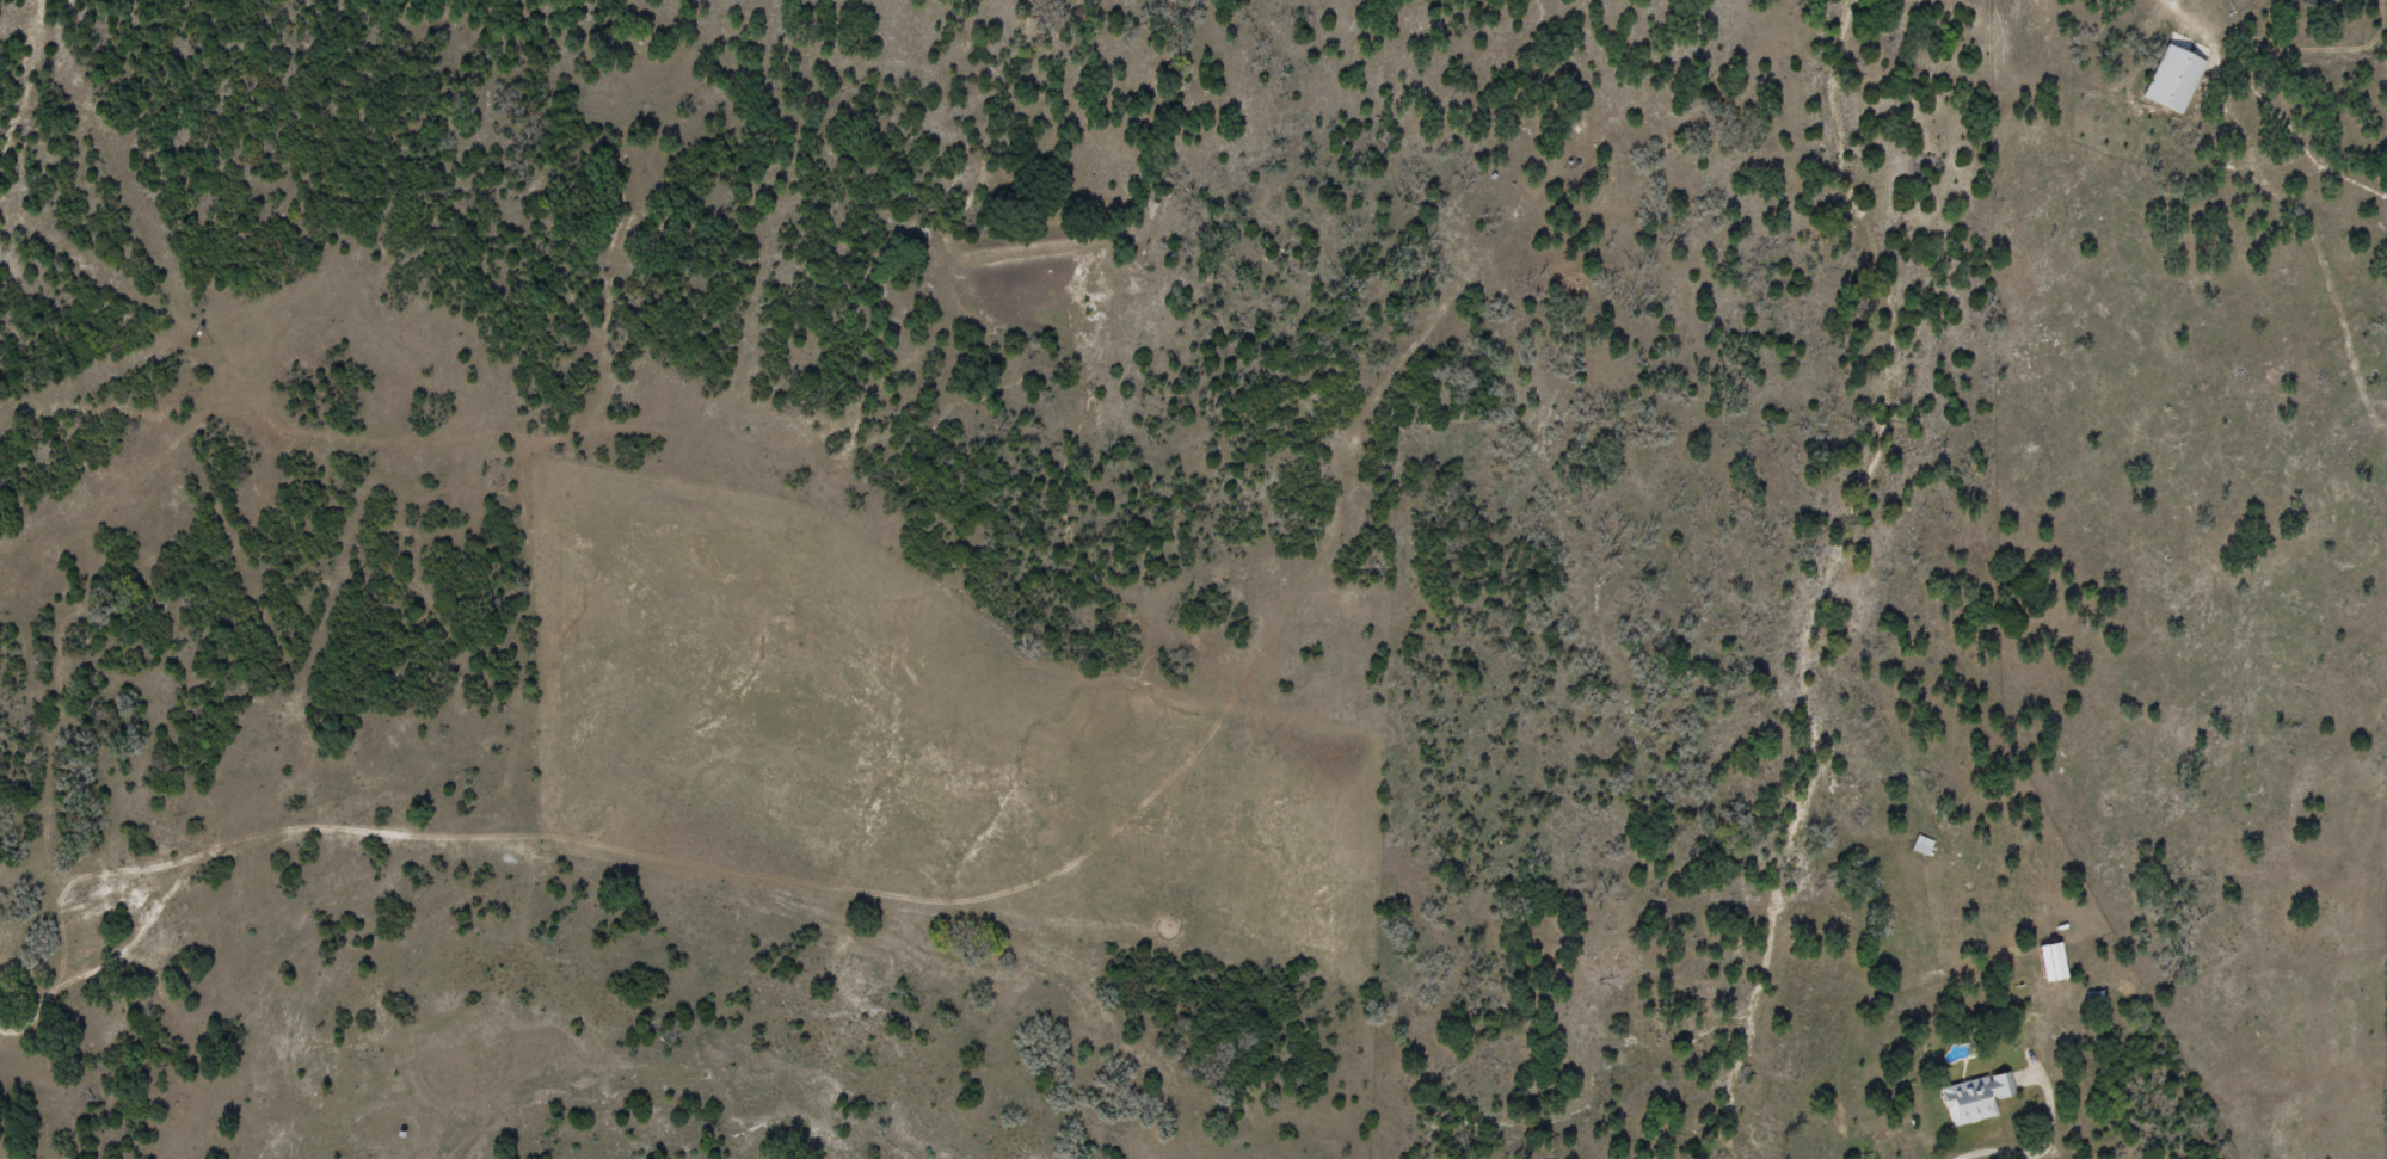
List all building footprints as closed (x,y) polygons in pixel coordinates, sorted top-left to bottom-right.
[(1941,1088),(1950,1129),(1999,1118),(1995,1101),(2016,1097),(2011,1073),(1941,1088)]
